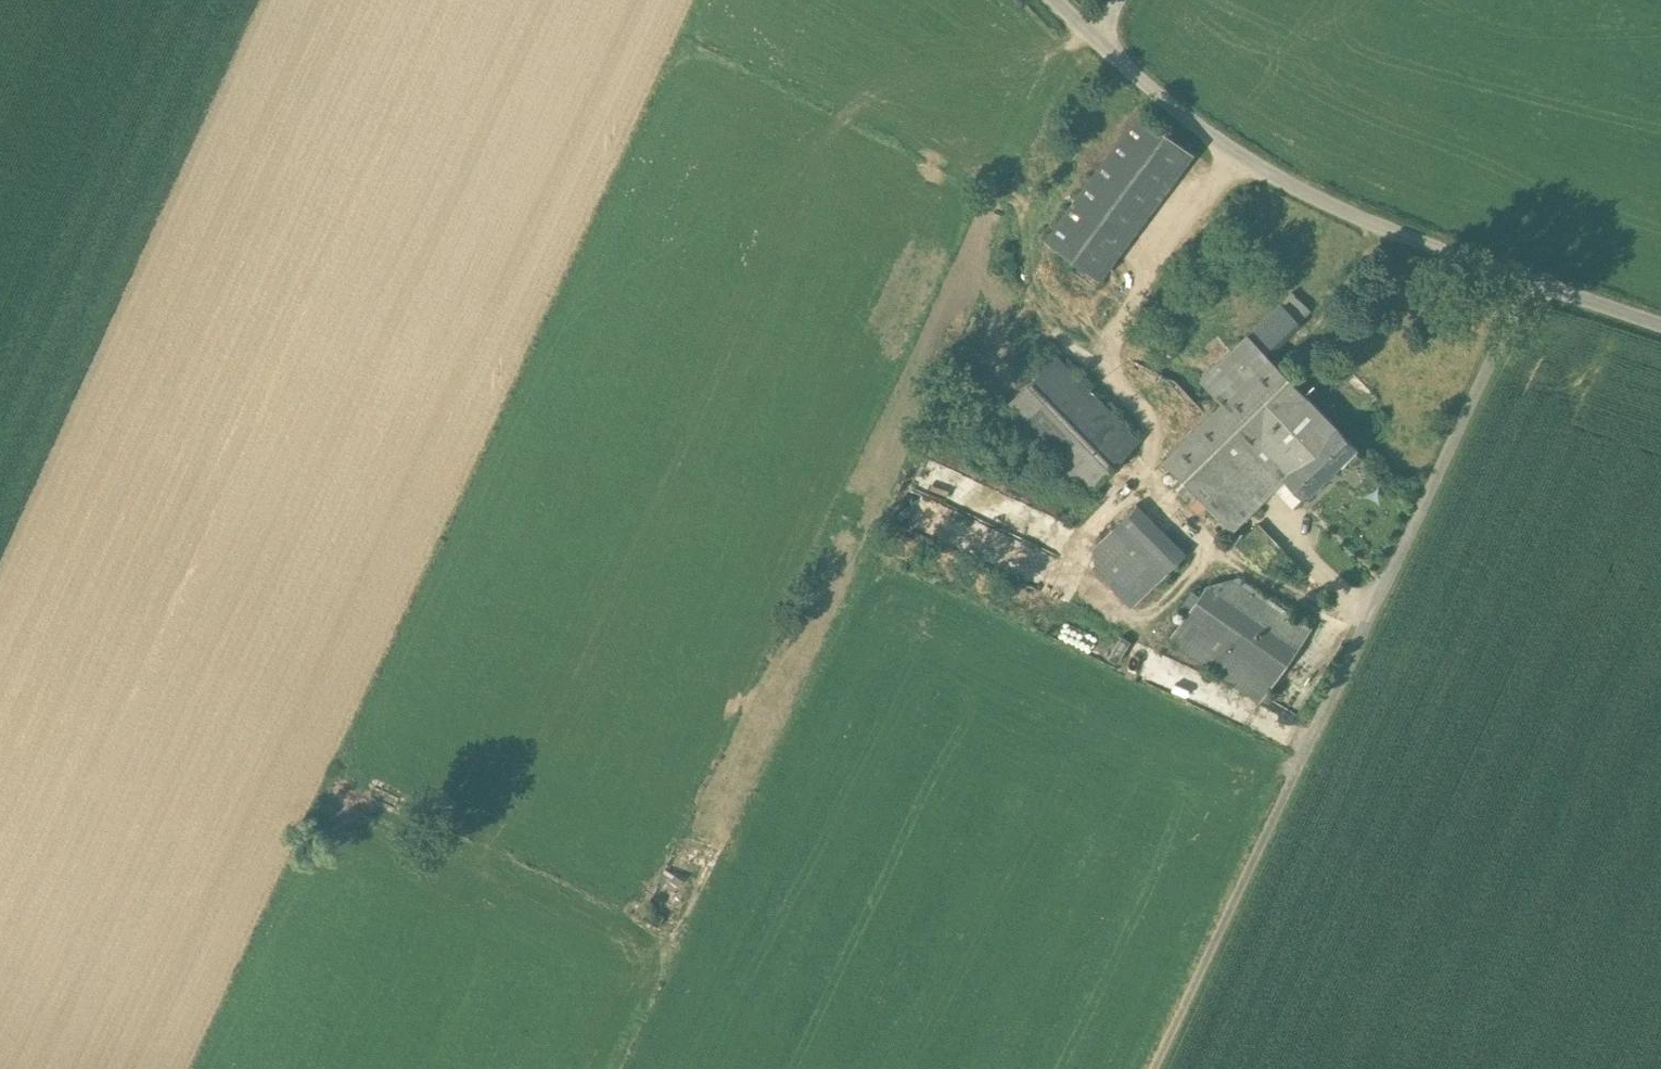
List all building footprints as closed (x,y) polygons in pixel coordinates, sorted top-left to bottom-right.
[(1139,115),(1046,240),(1098,279),(1192,153),(1139,115)] [(1310,311),(1292,292),(1281,302),(1299,321),(1310,311)] [(1299,321),(1281,302),(1248,334),(1270,356),(1302,324),(1299,321)] [(1248,334),(1201,379),(1222,402),(1270,356),(1248,334)] [(1139,441),(1057,356),(1006,405),(1089,490),(1139,441)] [(1222,402),(1164,459),(1205,501),(1263,444),(1290,471),(1337,425),(1326,415),(1334,407),(1316,387),(1308,395),(1270,356),(1222,402)] [(1290,471),(1284,477),(1285,478),(1303,497),(1357,445),(1337,425),(1290,471)] [(1263,444),(1205,501),(1232,530),(1285,478),(1284,477),(1290,471),(1263,444)] [(1186,552),(1137,503),(1119,521),(1167,570),(1186,552)] [(1167,570),(1119,521),(1093,546),(1094,567),(1132,605),(1137,600),(1167,570)] [(1280,545),(1259,523),(1237,544),(1259,566),(1280,545)] [(1311,628),(1239,577),(1208,585),(1201,594),(1189,612),(1278,674),(1311,628)] [(1194,589),(1181,607),(1188,612),(1189,612),(1201,594),(1194,589)] [(1278,674),(1189,612),(1188,612),(1170,638),(1260,701),(1278,674)] [(1247,693),(1160,652),(1146,682),(1239,732),(1259,702),(1247,693)] [(691,860),(673,851),(642,918),(660,926),(691,860)]
